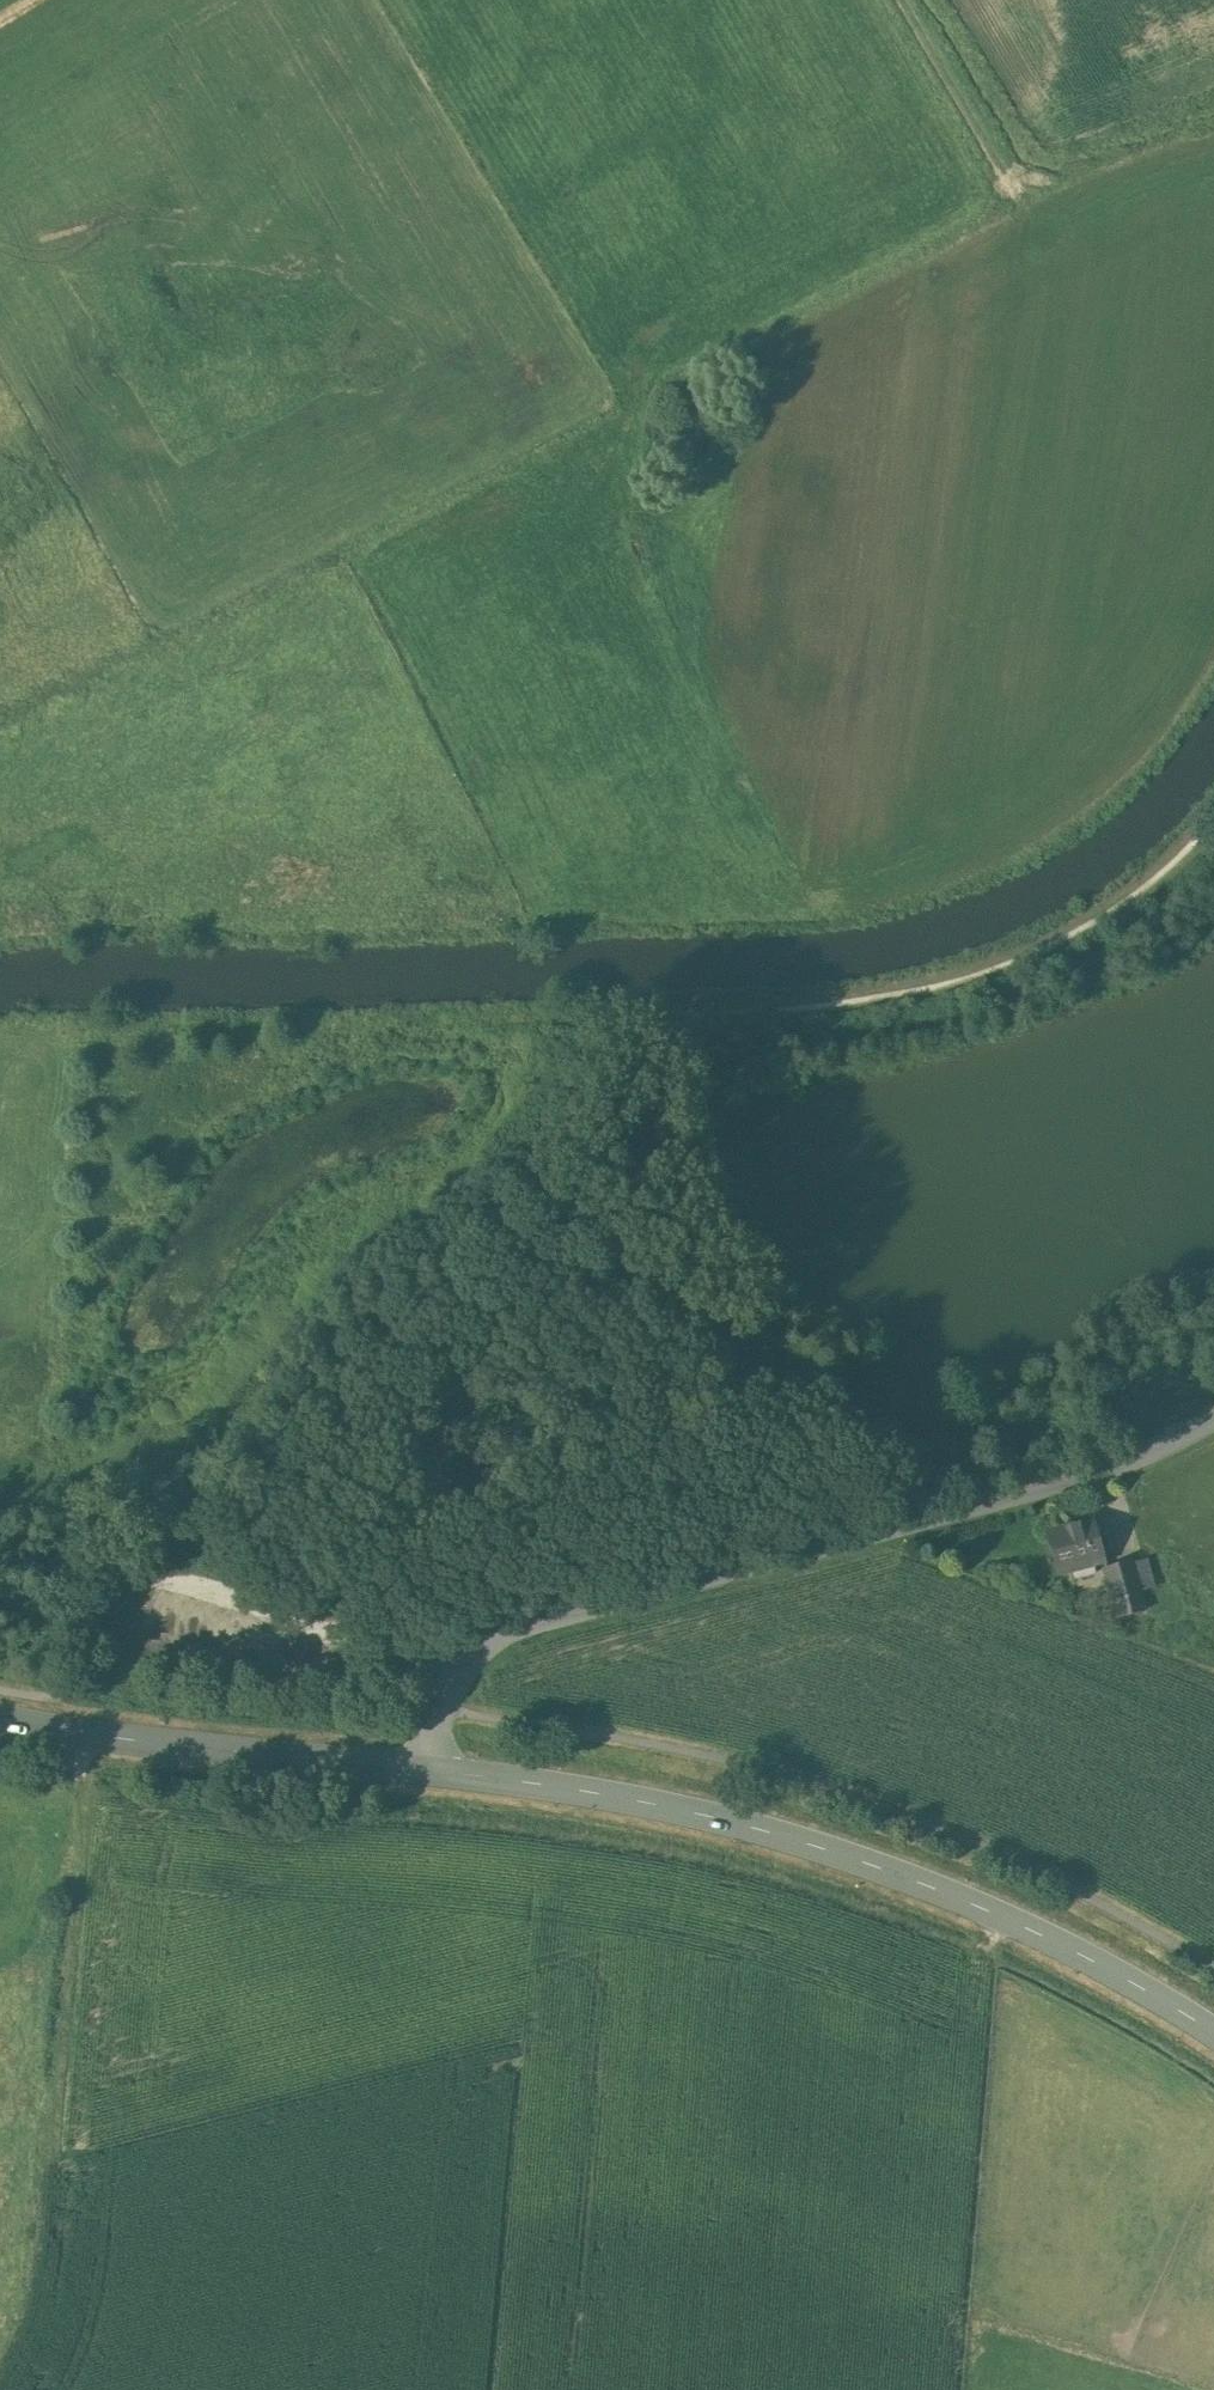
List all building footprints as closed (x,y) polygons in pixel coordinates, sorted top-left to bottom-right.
[(1093,1519),(1046,1531),(1057,1571),(1103,1559),(1093,1519)] [(1129,1561),(1104,1567),(1118,1617),(1143,1610),(1129,1561)]
